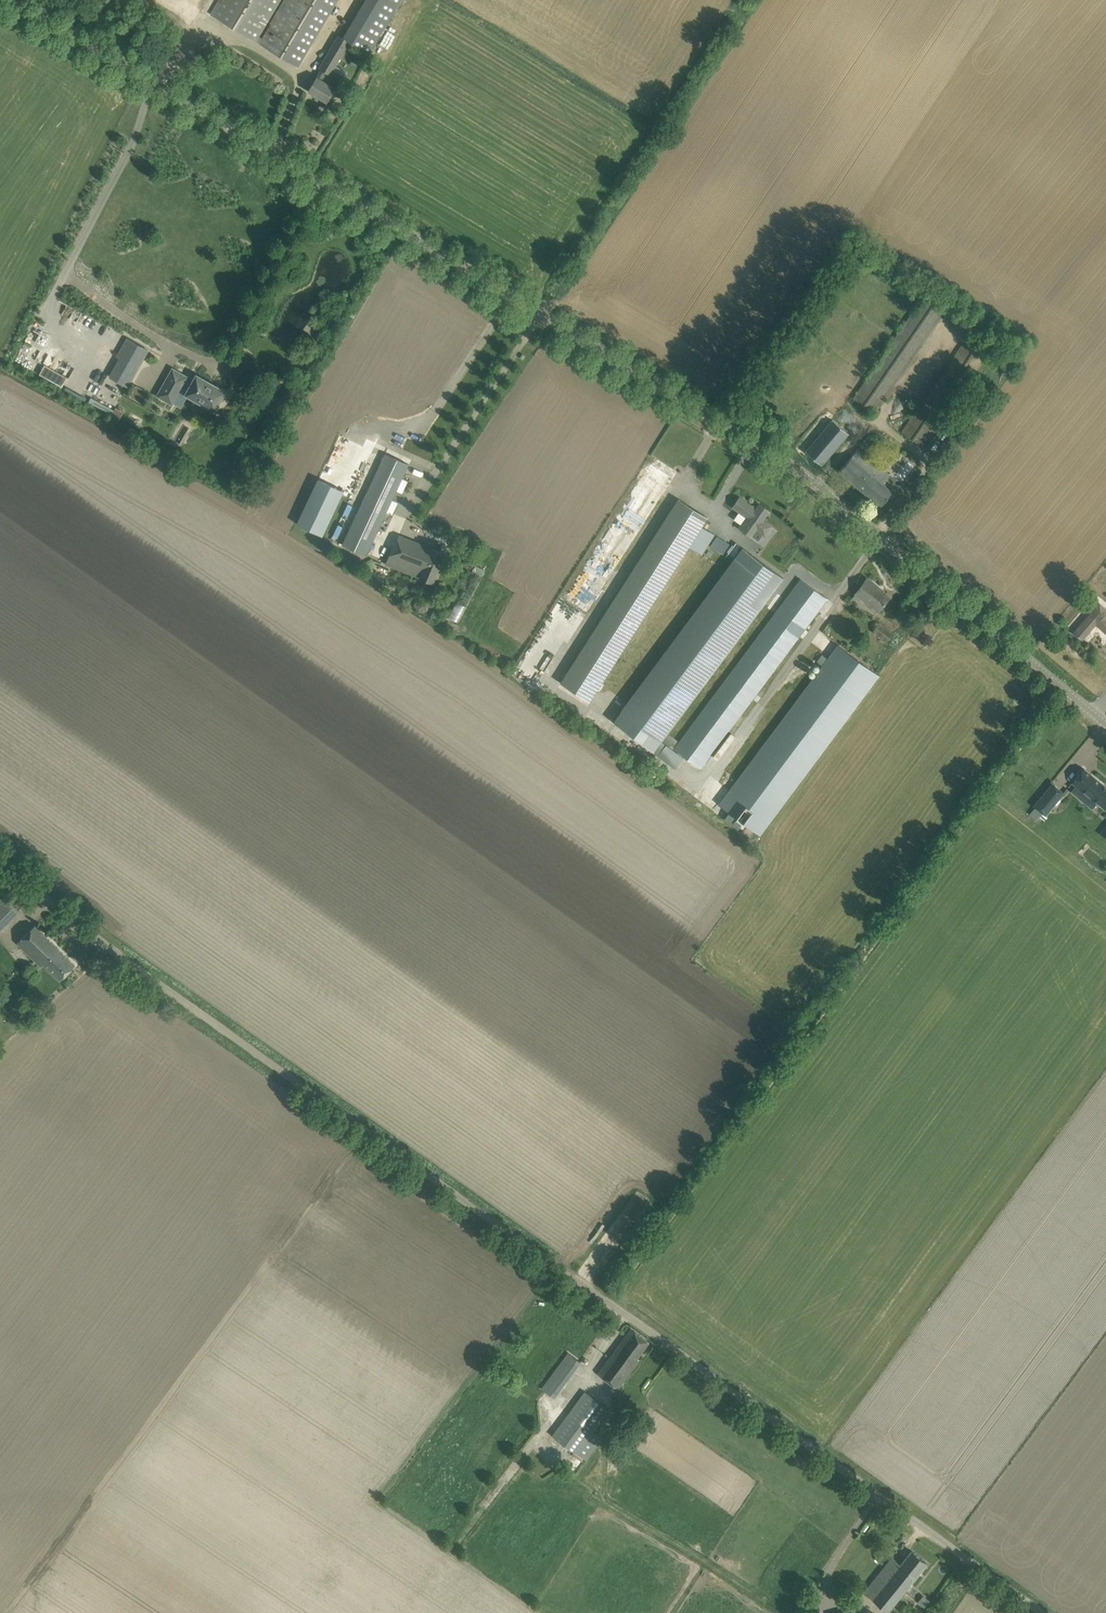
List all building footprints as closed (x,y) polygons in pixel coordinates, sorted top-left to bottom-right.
[(278,4),(281,0),(219,0),(216,5),(211,14),(298,66),(304,57),(338,0),(284,0),(281,6),(278,4)] [(317,77),(309,91),(327,101),(334,88),(337,90),(347,72),(335,65),(346,48),(336,42),(321,65),(324,67),(317,77)] [(854,399),(877,414),(951,307),(928,291),(854,399)] [(902,432),(926,449),(1000,342),(977,325),(902,432)] [(120,358),(110,376),(127,386),(148,350),(128,338),(118,356),(120,358)] [(173,369),(158,395),(172,403),(180,388),(187,392),(186,394),(196,399),(193,404),(202,409),(204,404),(214,410),(225,391),(197,375),(192,383),(185,380),(187,377),(173,369)] [(124,411),(116,407),(111,416),(120,420),(124,411)] [(806,451),(822,465),(848,433),(833,419),(806,451)] [(883,484),(890,476),(858,449),(839,471),(880,506),(892,492),(883,484)] [(342,544),(367,556),(410,465),(385,453),(342,544)] [(297,523),(322,536),(344,490),(318,478),(297,523)] [(708,516),(679,497),(561,683),(590,701),(689,546),(702,554),(715,534),(701,526),(708,516)] [(733,506),(748,517),(740,528),(758,541),(763,534),(764,536),(771,526),(762,519),(769,510),(760,504),(756,509),(740,498),(733,506)] [(385,564),(433,582),(441,564),(445,554),(432,548),(432,547),(400,533),(385,564)] [(709,546),(722,554),(729,543),(716,535),(709,546)] [(735,558),(613,720),(653,750),(652,751),(657,755),(666,743),(673,748),(679,740),(667,732),(778,583),(783,577),(743,547),(736,542),(728,553),(735,558)] [(481,577),(471,572),(460,591),(463,593),(460,599),(466,602),(481,577)] [(856,593),(879,610),(888,597),(878,589),(879,588),(867,578),(856,593)] [(795,586),(674,749),(683,756),(691,762),(699,768),(755,694),(756,693),(760,688),(827,598),(801,579),(795,586)] [(455,601),(448,617),(458,621),(465,605),(455,601)] [(1100,602),(1095,608),(1073,632),(1082,640),(1096,624),(1105,633),(1105,607),(1100,602)] [(880,622),(873,631),(886,641),(893,632),(880,622)] [(838,644),(719,804),(760,835),(879,675),(838,644)] [(1072,782),(1090,797),(1085,803),(1092,809),(1097,803),(1105,810),(1105,809),(1105,787),(1084,768),(1072,782)] [(1052,783),(1034,805),(1045,815),(1064,792),(1052,783)] [(0,900),(0,931),(19,912),(3,896),(0,900)] [(35,925),(17,943),(35,960),(37,958),(43,964),(60,980),(76,964),(35,925)] [(599,1373),(619,1388),(639,1361),(636,1359),(649,1341),(631,1328),(599,1373)] [(540,1388),(553,1397),(579,1361),(567,1352),(540,1388)] [(610,1409),(584,1391),(553,1435),(587,1460),(603,1437),(594,1431),(610,1409)] [(864,1592),(888,1611),(927,1562),(912,1550),(901,1564),(892,1557),(864,1592)]
